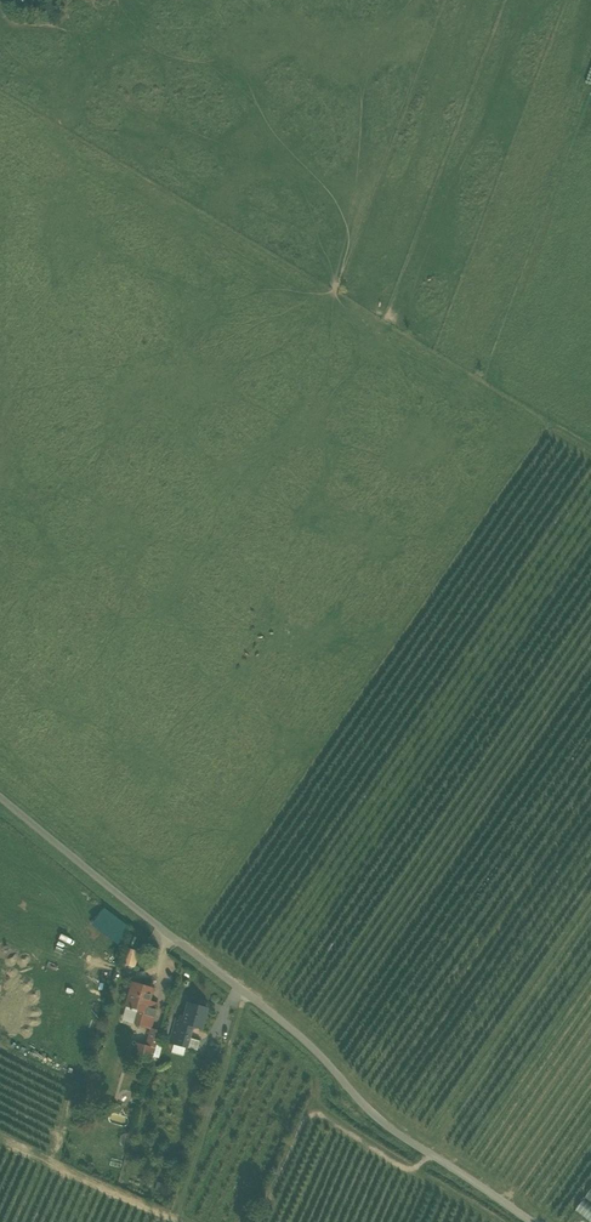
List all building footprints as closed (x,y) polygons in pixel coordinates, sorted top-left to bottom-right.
[(126,927),(104,909),(93,922),(116,940),(126,927)] [(121,962),(128,964),(132,948),(126,947),(121,962)] [(139,950),(132,948),(128,964),(135,966),(139,950)] [(140,1010),(146,1012),(147,1006),(149,1000),(152,987),(133,982),(126,1006),(140,1010)] [(158,1002),(149,1000),(147,1006),(157,1008),(158,1002)] [(192,1026),(201,1029),(207,1009),(188,1003),(184,1017),(183,1023),(182,1023),(188,1025),(192,1026)] [(136,1024),(140,1010),(126,1006),(122,1020),(136,1024)] [(136,1024),(151,1028),(151,1027),(157,1008),(147,1006),(146,1012),(140,1010),(136,1024)] [(182,1023),(183,1023),(179,1022),(174,1020),(168,1042),(173,1043),(186,1047),(189,1037),(192,1026),(188,1025),(182,1023)] [(152,1028),(147,1045),(139,1042),(134,1057),(144,1061),(151,1063),(161,1030),(151,1027),(151,1028),(152,1028)] [(200,1041),(189,1037),(186,1047),(197,1050),(200,1041)] [(186,1047),(173,1043),(171,1052),(183,1056),(186,1047)] [(162,1046),(157,1044),(153,1056),(159,1058),(162,1046)] [(205,1060),(215,1063),(219,1050),(210,1047),(205,1060)] [(167,1185),(157,1181),(154,1189),(164,1192),(167,1185)] [(578,1212),(590,1220),(590,1190),(578,1212)]
